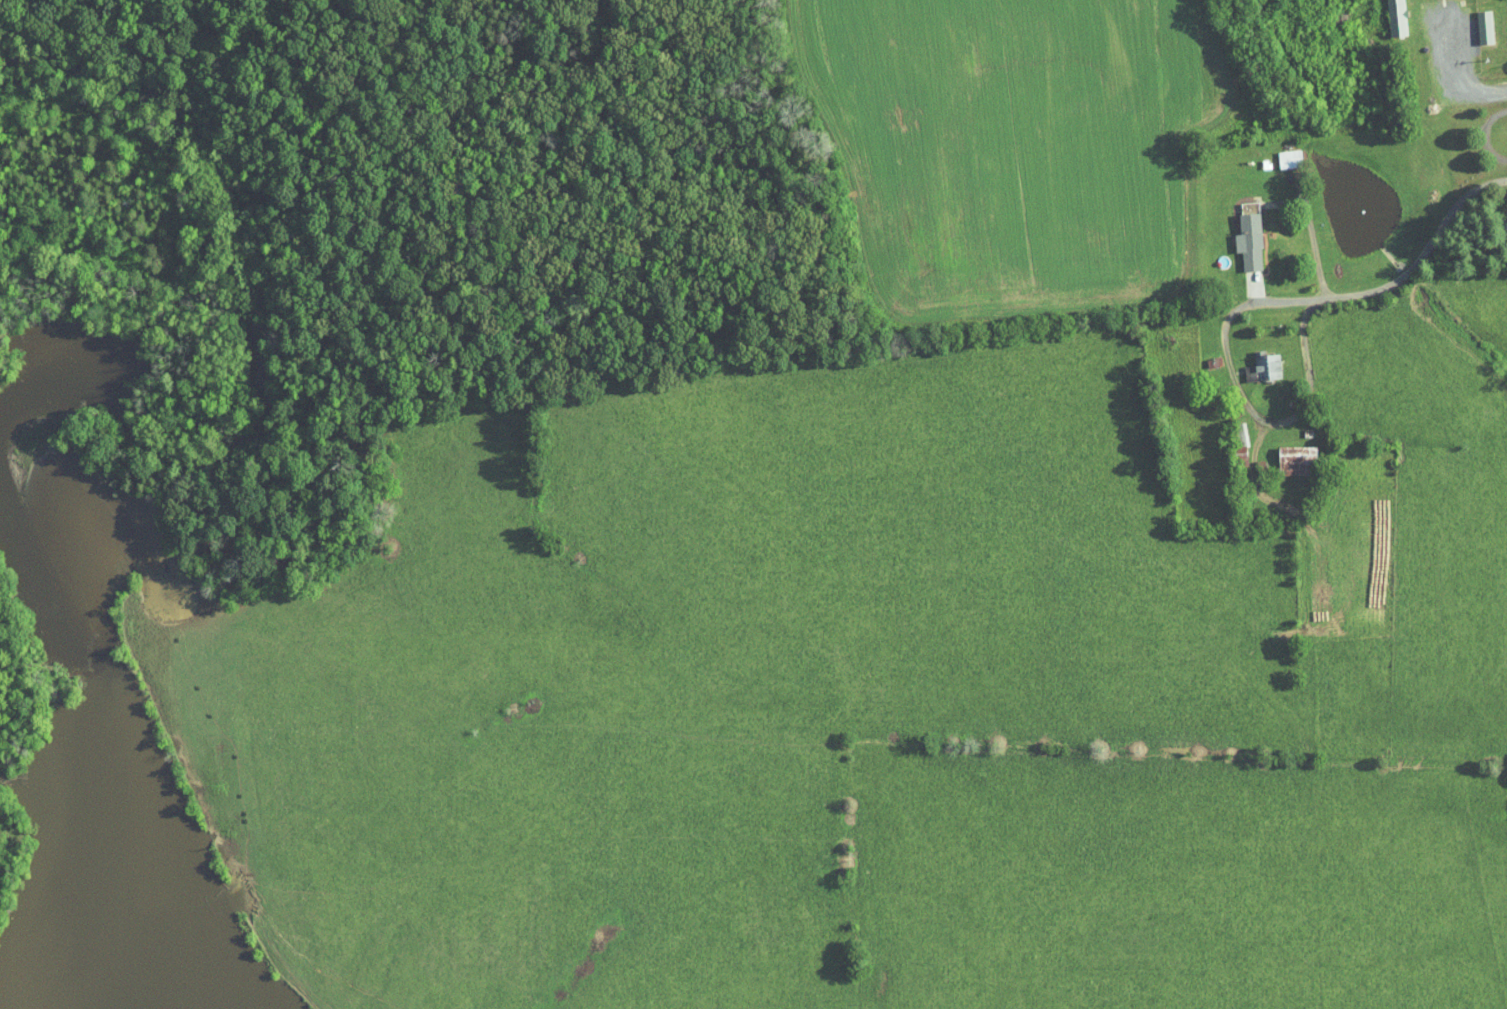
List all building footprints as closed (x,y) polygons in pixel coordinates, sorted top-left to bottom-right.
[(1397,29),(1394,0),(1376,0),(1380,31),(1397,29)] [(1466,4),(1467,37),(1482,37),(1481,4),(1466,4)] [(1266,145),(1268,163),(1291,160),(1290,143),(1266,145)] [(1227,207),(1228,228),(1223,228),(1224,246),(1231,246),(1232,265),(1252,264),(1249,206),(1227,207)] [(1242,345),(1243,359),(1233,360),(1234,375),(1270,373),(1269,347),(1253,348),(1253,344),(1242,345)] [(1267,467),(1295,468),(1295,457),(1305,457),(1305,441),(1268,440),(1267,467)]
